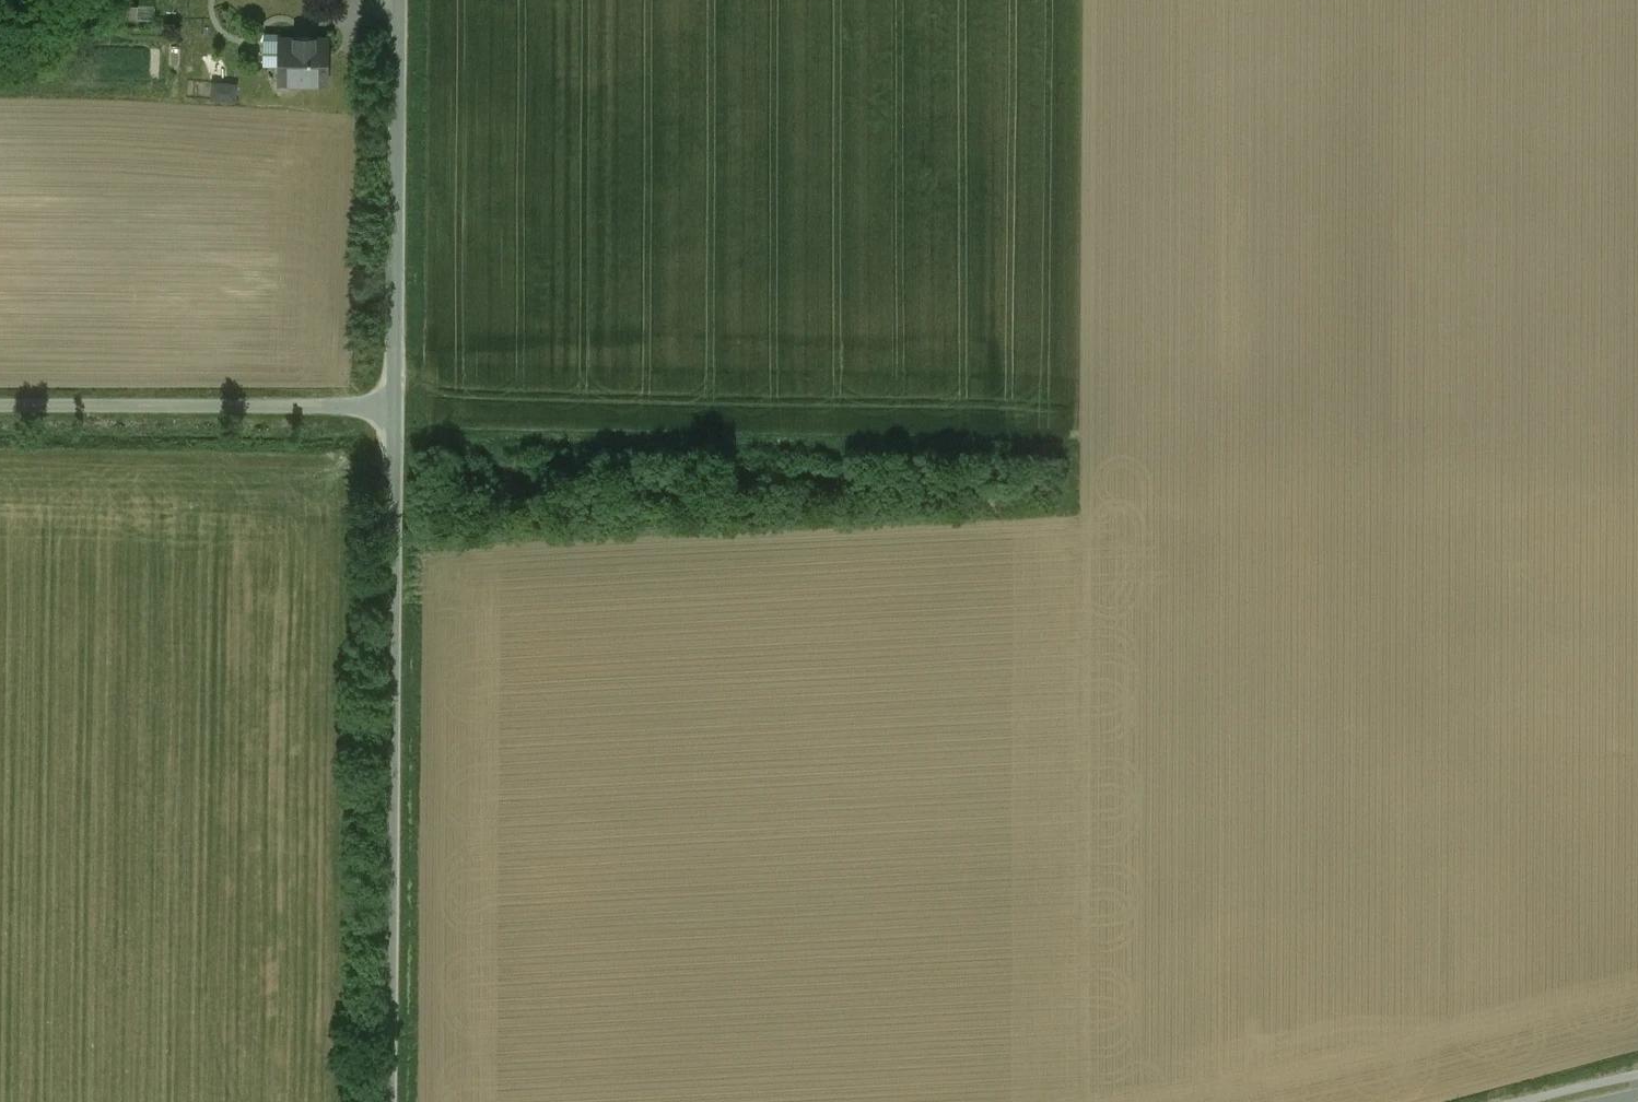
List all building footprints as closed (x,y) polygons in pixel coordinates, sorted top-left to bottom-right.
[(314,37),(296,37),(296,39),(281,39),(281,81),(327,81),(327,40),(314,40),(314,37)] [(213,80),(213,97),(237,97),(237,81),(213,80)]
